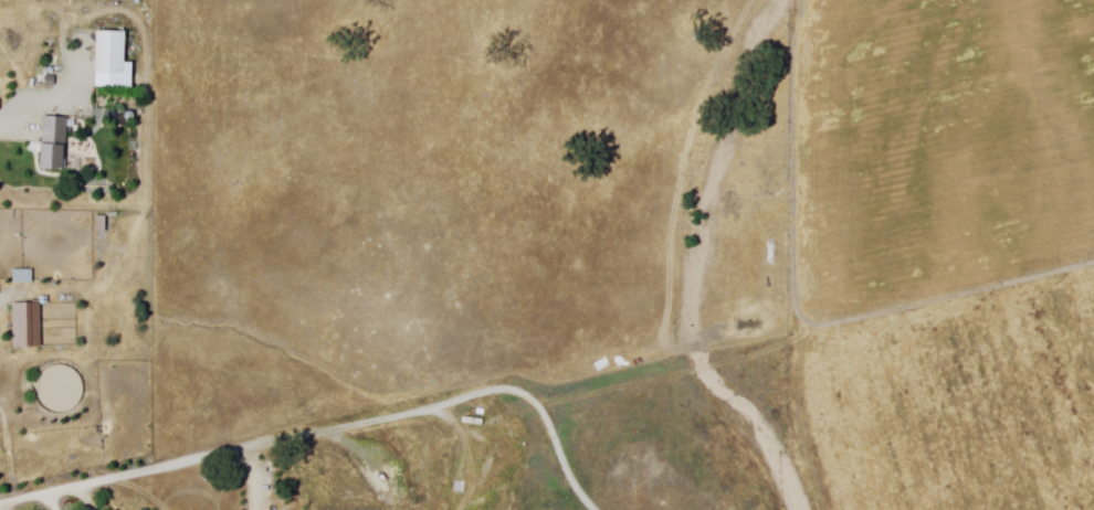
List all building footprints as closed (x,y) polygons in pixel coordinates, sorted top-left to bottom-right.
[(97,30),(126,32),(124,74),(95,73),(97,30)] [(41,129),(39,172),(59,173),(60,158),(66,158),(69,117),(52,116),(52,129),(41,129)] [(13,270),(33,269),(34,283),(14,284),(13,270)] [(14,347),(14,302),(41,302),(42,347),(14,347)]
